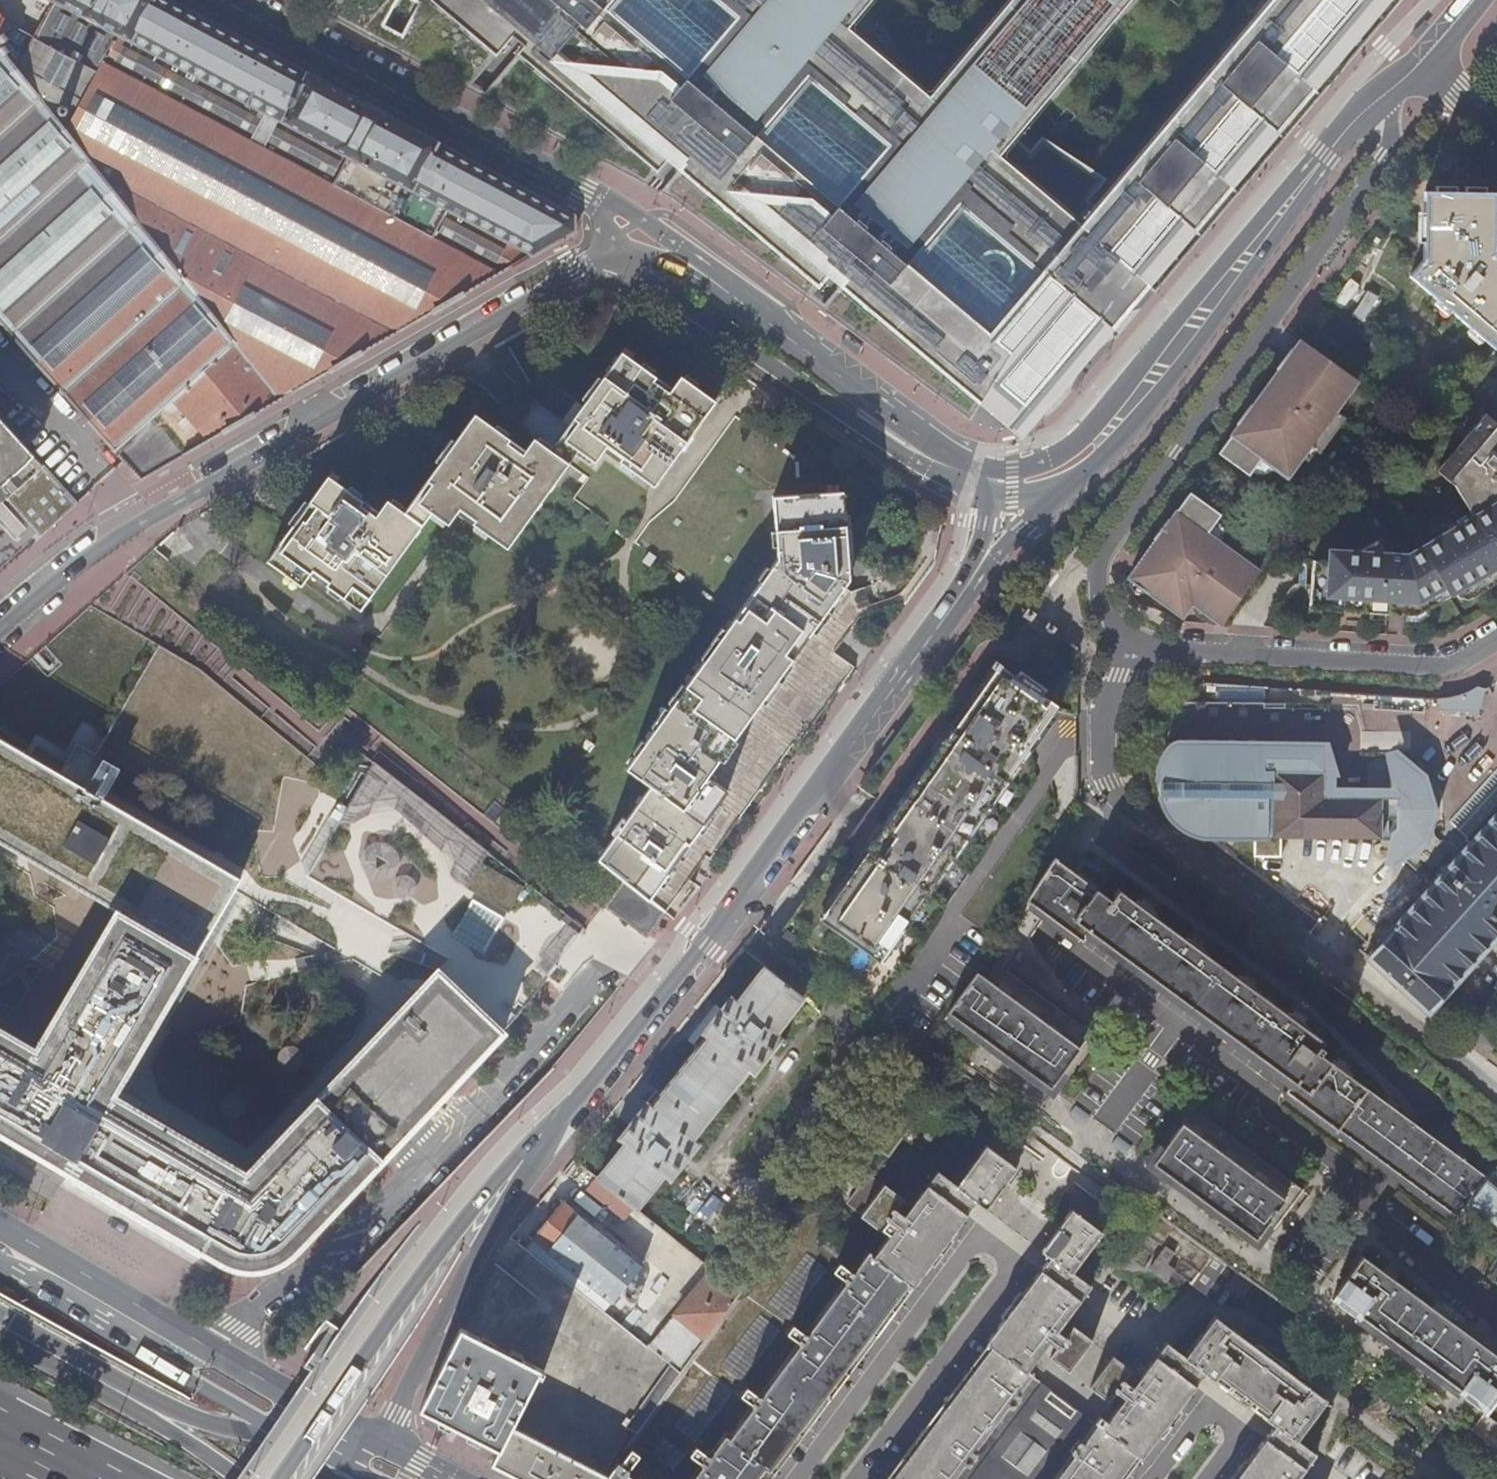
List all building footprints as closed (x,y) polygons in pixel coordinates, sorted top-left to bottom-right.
[(123,460),(133,470),(124,478),(132,486),(140,479),(298,387),(344,360),(572,230),(573,214),(417,131),(354,98),(320,80),(171,0),(0,0),(0,322),(24,350),(18,356),(40,381),(47,375),(123,460)] [(1136,271),(1135,270),(1178,218),(1180,220),(1219,174),(1217,172),(1261,121),(1264,122),(1302,75),(1301,74),(1364,0),(1270,0),(1098,203),(1091,197),(1105,180),(1099,175),(1083,161),(1075,148),(1066,136),(1050,124),(1032,145),(1016,132),(1129,0),(1011,0),(935,89),(913,114),(908,109),(915,101),(897,89),(869,78),(857,72),(842,62),(827,48),(867,1),(868,0),(723,0),(741,15),(693,75),(614,9),(622,0),(379,0),(370,16),(355,8),(359,0),(300,0),(468,88),(513,35),(525,44),(481,96),(646,184),(674,153),(686,162),(659,193),(673,200),(808,300),(835,269),(846,279),(839,288),(979,404),(1010,351),(995,338),(1006,325),(1009,326),(1012,325),(1015,324),(1016,322),(1016,319),(1015,315),(1019,316),(1021,315),(1023,314),(1024,311),(1024,309),(1023,305),(1048,275),(1097,317),(1131,277),(1136,271)] [(1489,260),(1489,243),(1490,194),(1421,196),(1421,265),(1408,280),(1490,352),(1496,345),(1496,266),(1489,260)] [(1351,373),(1300,336),(1219,449),(1249,471),(1260,456),(1286,474),(1309,442),(1317,448),(1340,415),(1332,409),(1327,406),(1351,373)] [(304,582),(313,569),(317,564),(324,569),(321,574),(365,606),(434,509),(449,519),(459,507),(463,501),(480,513),(475,519),(510,544),(580,448),(597,460),(606,447),(609,443),(624,454),(620,458),(658,486),(720,401),(686,377),(678,389),(674,394),(656,383),(660,377),(636,360),(639,355),(632,349),(628,355),(626,354),(571,428),(525,393),(509,414),(539,438),(531,450),(526,456),(510,444),(514,439),(476,412),(406,507),(390,497),(381,508),(378,513),(361,501),(365,496),(339,479),(343,474),(335,469),(331,475),(329,474),(270,557),(304,582)] [(1327,406),(1332,409),(1356,377),(1351,373),(1327,406)] [(678,389),(660,377),(656,383),(674,394),(678,389)] [(1486,413),(1479,422),(1479,428),(1473,428),(1438,471),(1453,486),(1472,518),(1495,527),(1496,526),(1496,423),(1486,413)] [(18,465),(15,461),(29,449),(0,417),(0,481),(18,465)] [(531,450),(514,439),(510,444),(526,456),(531,450)] [(609,443),(606,447),(620,458),(624,454),(609,443)] [(4,498),(38,536),(77,501),(42,464),(4,498)] [(597,859),(624,879),(649,900),(726,791),(705,776),(843,576),(840,490),(834,490),(833,485),(823,485),(823,491),(771,492),(773,555),(622,768),(648,786),(597,859)] [(1207,530),(1217,515),(1220,511),(1190,490),(1180,503),(1129,575),(1183,614),(1193,600),(1224,622),(1262,569),(1207,530)] [(381,508),(365,496),(361,501),(378,513),(381,508)] [(463,501),(459,507),(475,519),(480,513),(463,501)] [(1309,608),(1384,614),(1385,610),(1401,611),(1401,615),(1415,616),(1465,586),(1472,597),(1496,582),(1496,526),(1495,527),(1472,518),(1407,556),(1384,554),(1377,541),(1357,552),(1329,550),(1328,561),(1312,560),(1309,608)] [(317,564),(313,569),(321,574),(324,569),(317,564)] [(1018,667),(995,652),(815,916),(877,959),(901,925),(924,893),(950,859),(1029,751),(1065,702),(1018,667)] [(1454,696),(1445,702),(1445,707),(1471,710),(1477,686),(1468,692),(1460,694),(1454,696)] [(69,1171),(81,1160),(116,1181),(115,1185),(116,1189),(118,1191),(121,1193),(126,1193),(129,1189),(156,1206),(155,1209),(157,1213),(159,1216),(163,1217),(166,1217),(170,1214),(203,1232),(206,1234),(201,1250),(224,1262),(232,1266),(245,1268),(257,1268),(267,1266),(274,1264),(285,1259),(295,1250),(503,1030),(437,968),(266,1150),(246,1171),(139,1107),(142,1102),(117,1086),(230,890),(146,824),(69,779),(0,738),(0,840),(116,908),(36,1046),(0,1025),(0,1130),(69,1171)] [(1207,741),(1207,822),(1255,822),(1255,782),(1263,783),(1263,764),(1255,763),(1255,741),(1207,741)] [(1398,760),(1398,776),(1403,777),(1413,783),(1421,792),(1426,804),(1425,812),(1424,822),(1419,830),(1414,834),(1407,840),(1397,842),(1396,853),(1408,848),(1420,837),(1426,825),(1430,809),(1427,790),(1422,779),(1407,765),(1398,760)] [(1274,769),(1273,835),(1381,837),(1380,797),(1324,796),(1324,771),(1274,769)] [(1470,841),(1496,812),(1496,769),(1448,822),(1470,841)] [(1403,777),(1398,776),(1397,842),(1407,840),(1414,834),(1419,830),(1424,822),(1425,812),(1426,804),(1421,792),(1413,783),(1403,777)] [(1428,1012),(1429,1013),(1432,1011),(1430,1010),(1454,984),(1456,984),(1457,983),(1455,981),(1496,935),(1496,812),(1470,841),(1394,925),(1393,924),(1390,926),(1392,927),(1369,953),(1367,952),(1365,955),(1428,1012)] [(146,824),(230,890),(237,878),(146,824)] [(1056,858),(1053,855),(1025,897),(1026,899),(1012,924),(1012,927),(971,983),(947,1013),(956,1019),(1050,1087),(1091,1033),(1006,971),(1045,917),(1080,942),(1089,931),(1241,1043),(1292,1080),(1284,1092),(1456,1218),(1471,1200),(1480,1188),(1489,1176),(1467,1161),(1469,1158),(1460,1150),(1457,1154),(1398,1110),(1399,1107),(1389,1099),(1387,1102),(1351,1075),(1353,1072),(1350,1070),(1352,1066),(1342,1058),(1339,1063),(1336,1061),(1334,1063),(1321,1054),(1324,1049),(1320,1046),(1324,1041),(1307,1029),(1308,1026),(1305,1024),(1308,1019),(1297,1011),(1294,1016),(1290,1012),(1288,1015),(1257,992),(1258,989),(1254,986),(1257,982),(1247,974),(1244,979),(1239,975),(1238,977),(1205,953),(1206,951),(1202,948),(1205,944),(1194,936),(1192,940),(1187,937),(1185,939),(1155,916),(1156,913),(1151,910),(1153,906),(1144,899),(1141,903),(1136,900),(1135,901),(1119,889),(1111,899),(1096,887),(1096,885),(1092,882),(1094,878),(1084,871),(1082,875),(1077,871),(1076,873),(1055,859),(1056,858)] [(466,887),(508,911),(524,885),(482,861),(466,887)] [(645,936),(665,911),(649,900),(624,879),(605,903),(645,936)] [(452,933),(483,952),(503,916),(473,898),(452,933)] [(626,1140),(600,1177),(602,1180),(637,1208),(665,1171),(672,1176),(700,1140),(693,1135),(749,1067),(755,1071),(780,1039),(786,1042),(789,1039),(778,1030),(805,995),(766,964),(739,999),(733,995),(705,1031),(710,1035),(655,1104),(650,1100),(622,1136),(626,1140)] [(922,1115),(901,1098),(869,1140),(891,1157),(922,1115)] [(1294,1183),(1192,1108),(1153,1163),(1255,1238),(1294,1183)] [(758,1478),(766,1469),(771,1472),(790,1447),(794,1441),(800,1433),(805,1427),(805,1425),(832,1389),(840,1380),(846,1371),(851,1365),(853,1362),(888,1316),(893,1310),(899,1303),(898,1303),(910,1286),(914,1288),(942,1252),(947,1245),(977,1203),(988,1210),(996,1200),(1019,1168),(988,1145),(958,1184),(940,1171),(906,1216),(898,1210),(906,1200),(887,1186),(863,1216),(882,1231),(890,1221),(898,1227),(876,1255),(871,1252),(856,1273),(854,1271),(846,1282),(848,1283),(809,1335),(807,1333),(800,1343),(801,1344),(762,1395),(761,1395),(753,1405),(754,1407),(731,1437),(728,1435),(712,1455),(710,1454),(702,1464),(704,1466),(694,1478),(758,1478)] [(577,1158),(565,1173),(587,1190),(598,1176),(577,1158)] [(1488,1181),(1496,1189),(1496,1171),(1488,1181)] [(626,1222),(637,1208),(602,1180),(600,1177),(591,1193),(626,1222)] [(1480,1188),(1471,1200),(1494,1221),(1496,1218),(1496,1189),(1488,1181),(1481,1189),(1480,1188)] [(527,1248),(624,1326),(664,1274),(645,1260),(643,1264),(603,1233),(563,1202),(527,1248)] [(1125,1472),(1137,1455),(1143,1459),(1164,1431),(1166,1430),(1171,1423),(1176,1417),(1175,1415),(1206,1374),(1218,1383),(1265,1418),(1276,1426),(1245,1467),(1241,1472),(1235,1478),(1299,1478),(1318,1453),(1299,1439),(1328,1400),(1217,1316),(1187,1356),(1168,1342),(1134,1388),(1127,1398),(1109,1422),(1102,1416),(1097,1423),(1033,1377),(1034,1375),(1030,1371),(1051,1342),(1058,1348),(1050,1358),(1071,1373),(1094,1341),(1075,1327),(1067,1337),(1059,1331),(1093,1286),(1075,1272),(1105,1233),(1074,1210),(1046,1246),(1042,1251),(1052,1258),(1016,1305),(1009,1313),(1009,1314),(987,1343),(992,1347),(973,1371),(969,1376),(969,1378),(930,1428),(925,1436),(892,1478),(1120,1478),(1125,1472)] [(1245,1298),(1256,1283),(1247,1276),(1243,1273),(1243,1272),(1203,1245),(1194,1237),(1156,1210),(1134,1241),(1159,1259),(1152,1270),(1169,1282),(1176,1271),(1192,1283),(1219,1303),(1231,1288),(1245,1298)] [(1200,1229),(1194,1237),(1203,1245),(1210,1235),(1200,1229)] [(1496,1394),(1496,1353),(1362,1255),(1333,1295),(1487,1408),(1496,1394)] [(713,1269),(649,1348),(672,1367),(683,1376),(743,1293),(713,1269)] [(420,1409),(465,1433),(500,1450),(493,1466),(503,1471),(518,1478),(607,1478),(608,1478),(511,1428),(538,1376),(541,1378),(544,1372),(461,1330),(420,1409)] [(1119,1392),(1127,1398),(1134,1388),(1126,1381),(1134,1371),(1114,1356),(1091,1388),(1111,1402),(1119,1392)] [(672,1367),(635,1418),(647,1424),(683,1376),(672,1367)] [(1488,1412),(1496,1420),(1496,1416),(1490,1410),(1488,1412)] [(614,1469),(618,1464),(647,1424),(635,1418),(627,1429),(629,1430),(611,1466),(614,1469)] [(607,1478),(636,1478),(629,1475),(631,1472),(618,1464),(614,1469),(608,1478),(607,1478)]
